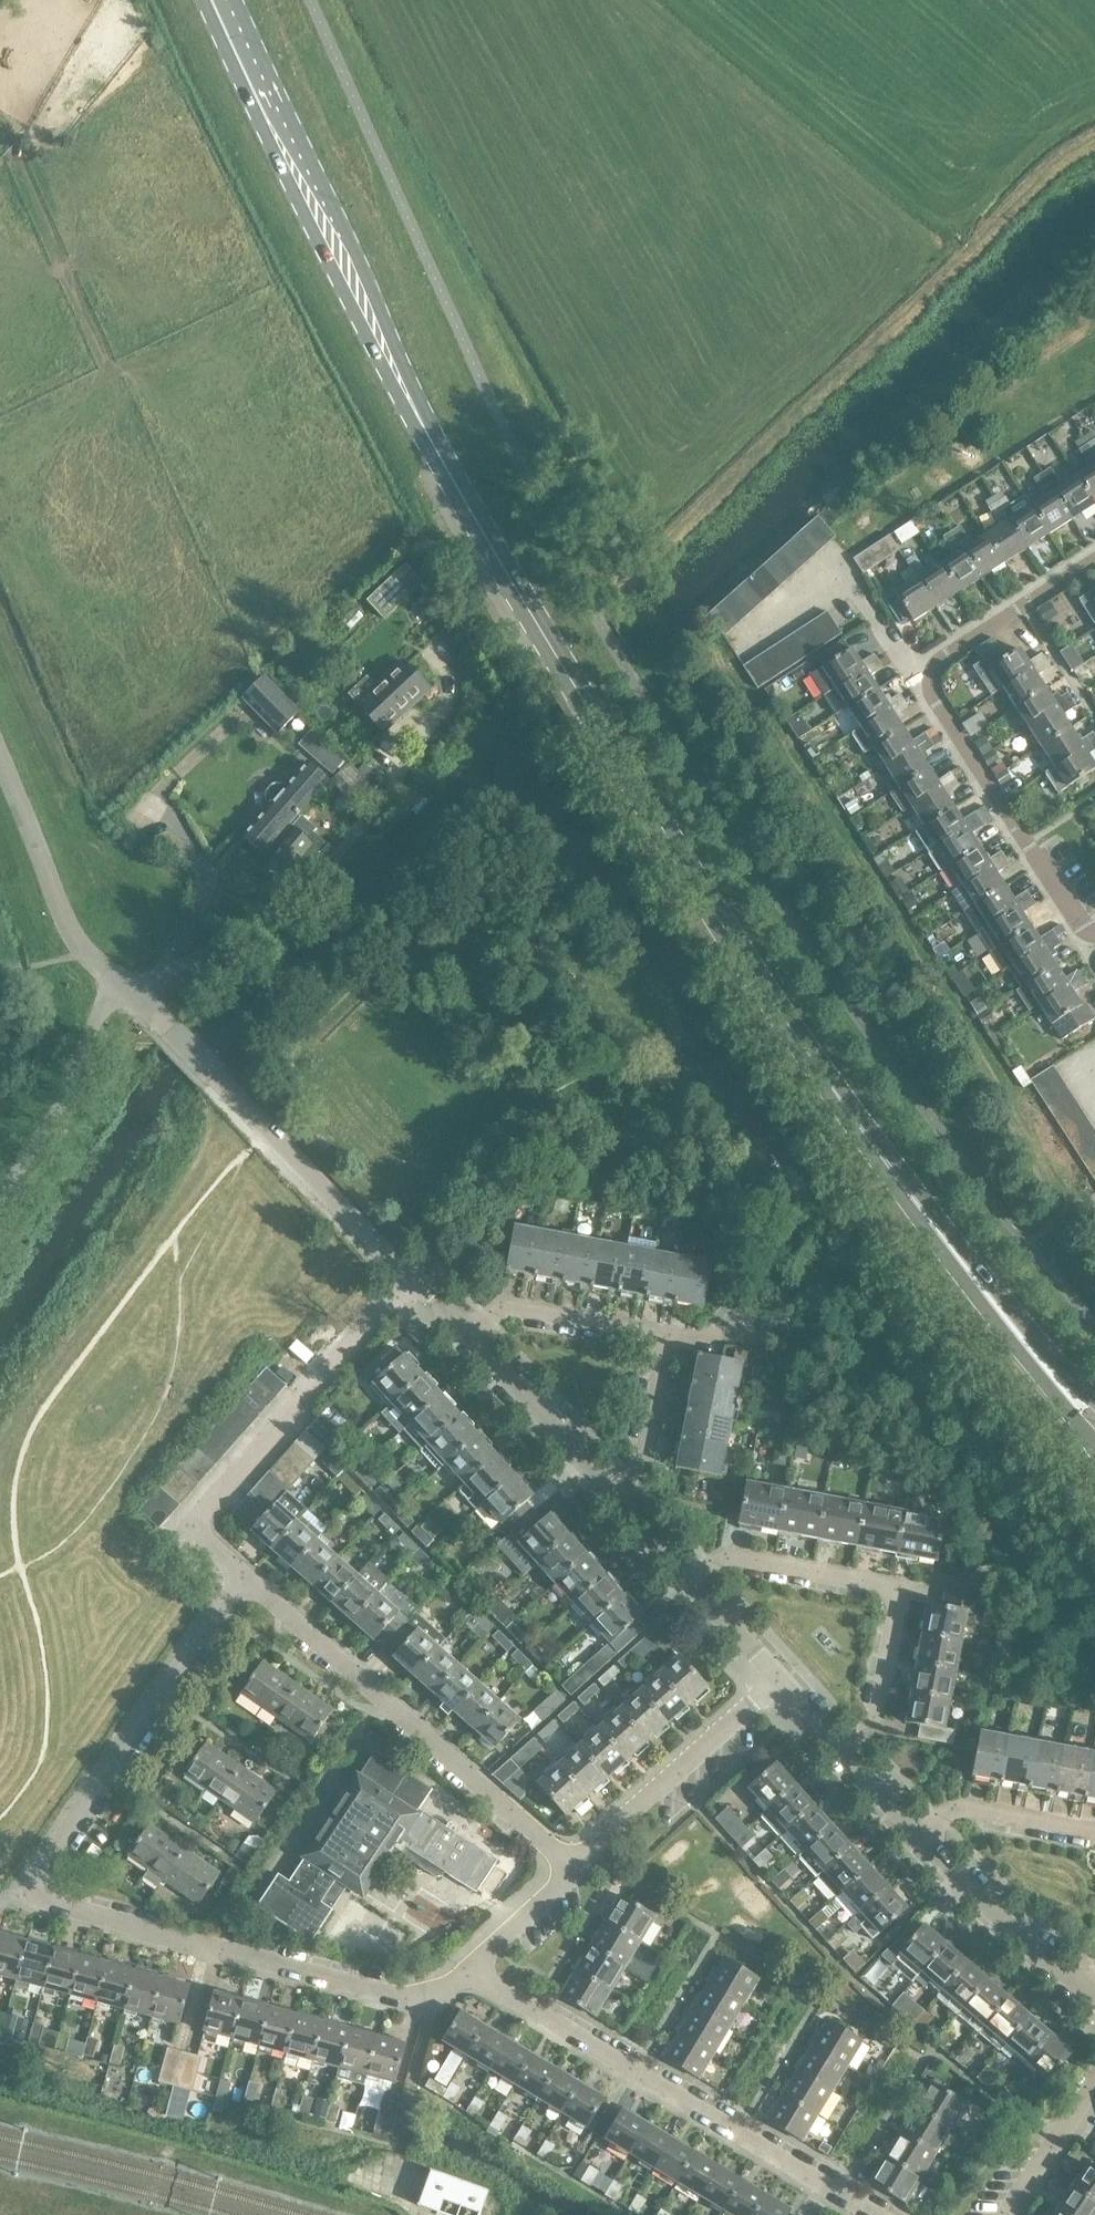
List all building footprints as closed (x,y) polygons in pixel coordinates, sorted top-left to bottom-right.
[(1087,445),(1094,458),(1094,440),(1087,445)] [(1094,505),(1094,458),(1087,445),(1079,450),(1090,469),(1076,478),(1093,506),(1094,505)] [(1093,506),(1076,478),(1062,487),(1050,469),(1041,474),(1071,520),(1093,506)] [(1048,535),(1071,520),(1041,474),(1033,479),(1045,498),(1030,507),(1048,535)] [(1030,507),(1024,497),(1010,506),(1005,497),(996,504),(1025,549),(1048,535),(1030,507)] [(1003,564),(1025,549),(996,504),(988,508),(1000,527),(985,536),(1003,564)] [(808,526),(825,545),(834,537),(828,530),(817,518),(808,526)] [(799,534),(816,554),(825,545),(808,526),(799,534)] [(1003,564),(985,536),(971,545),(959,527),(951,532),(959,545),(980,578),(1003,564)] [(959,545),(951,532),(943,537),(955,556),(940,566),(958,593),(980,578),(959,545)] [(790,542),(807,562),(816,554),(799,534),(790,542)] [(888,537),(852,560),(861,575),(897,552),(888,537)] [(780,551),(798,570),(807,562),(790,542),(780,551)] [(771,559),(789,578),(798,570),(780,551),(771,559)] [(905,562),(935,608),(958,593),(940,566),(926,574),(914,556),(905,562)] [(762,567),(779,586),(789,578),(771,559),(762,567)] [(405,567),(367,604),(384,622),(423,585),(405,567)] [(753,575),(770,594),(779,586),(762,567),(753,575)] [(935,608),(910,569),(899,575),(907,587),(886,601),(900,624),(909,618),(912,622),(935,608)] [(744,583),(761,603),(770,594),(753,575),(744,583)] [(735,591),(752,611),(761,603),(744,583),(735,591)] [(1077,600),(1094,628),(1094,589),(1077,600)] [(725,600),(743,619),(752,611),(735,591),(725,600)] [(425,595),(409,603),(417,621),(433,613),(425,595)] [(716,608),(733,627),(743,619),(725,600),(716,608)] [(723,636),(733,627),(716,608),(706,617),(723,636)] [(354,611),(342,623),(352,632),(363,620),(354,611)] [(815,618),(829,640),(841,632),(826,611),(815,618)] [(805,625),(819,647),(829,640),(815,618),(805,625)] [(795,632),(809,653),(819,647),(805,625),(795,632)] [(784,639),(799,660),(809,653),(795,632),(784,639)] [(774,646),(789,667),(799,660),(784,639),(774,646)] [(764,653),(778,674),(789,667),(774,646),(764,653)] [(859,663),(851,650),(811,676),(824,697),(835,690),(877,661),(873,654),(859,663)] [(1002,689),(1045,661),(1040,654),(1027,663),(1018,650),(989,669),(1002,689)] [(754,659),(768,681),(778,674),(764,653),(754,659)] [(757,688),(768,681),(754,659),(743,667),(757,688)] [(368,674),(347,693),(381,731),(430,687),(405,660),(377,685),(368,674)] [(836,715),(847,708),(876,689),(868,676),(881,668),(877,661),(835,690),(824,697),(836,715)] [(1014,708),(1043,690),(1036,678),(1050,669),(1045,661),(1002,689),(1014,708)] [(277,735),(299,713),(263,677),(241,699),(277,735)] [(882,698),(876,689),(847,708),(860,728),(902,701),(898,694),(891,699),(888,694),(882,698)] [(1027,728),(1070,701),(1066,694),(1059,698),(1056,693),(1049,698),(1043,690),(1014,708),(1027,728)] [(902,701),(860,728),(873,748),(902,729),(896,720),(902,716),(900,712),(907,707),(902,701)] [(1040,748),(1069,729),(1061,717),(1075,708),(1070,701),(1027,728),(1040,748)] [(885,768),(936,735),(932,728),(910,742),(902,729),(873,748),(885,768)] [(1040,748),(1053,768),(1094,740),(1094,739),(1091,733),(1078,742),(1069,729),(1040,748)] [(936,735),(885,768),(898,787),(927,768),(922,760),(927,757),(924,752),(940,742),(936,735)] [(1066,788),(1094,769),(1086,756),(1094,750),(1094,740),(1053,768),(1043,773),(1057,794),(1066,788)] [(242,836),(266,858),(290,830),(286,827),(327,780),(307,762),(285,787),(281,784),(277,784),(272,785),(266,792),(265,797),(266,801),(270,804),(242,836)] [(359,772),(348,762),(330,780),(356,805),(374,787),(368,781),(359,772)] [(364,766),(359,772),(368,781),(374,775),(364,766)] [(911,807),(953,780),(953,779),(961,774),(957,767),(949,773),(936,782),(927,768),(898,787),(888,794),(900,814),(911,807)] [(957,786),(953,780),(911,807),(923,827),(952,808),(947,799),(951,796),(949,792),(957,786)] [(134,809),(157,823),(168,803),(146,789),(134,809)] [(926,853),(978,819),(985,814),(981,808),(961,821),(952,808),(923,827),(913,833),(926,853)] [(301,817),(290,830),(266,858),(291,880),(324,842),(313,833),(316,830),(314,829),(301,817)] [(978,819),(926,853),(939,872),(949,866),(978,847),(969,834),(982,826),(978,819)] [(983,855),(978,847),(949,866),(961,886),(1004,858),(999,852),(990,858),(986,853),(983,855)] [(961,886),(962,886),(950,893),(963,913),(975,906),(974,905),(1003,886),(995,874),(1008,865),(1004,858),(961,886)] [(1035,884),(1025,891),(1029,898),(1039,891),(1035,884)] [(975,932),(1029,898),(1025,891),(1011,899),(1003,886),(974,905),(963,913),(975,932)] [(1029,898),(975,932),(988,952),(999,945),(1028,926),(1020,913),(1033,904),(1029,898)] [(1037,939),(1028,926),(999,945),(1012,965),(1055,937),(1050,930),(1037,939)] [(1019,988),(1054,966),(1049,958),(1055,954),(1052,949),(1059,944),(1055,937),(1012,965),(1006,968),(1018,988),(1019,988)] [(1019,988),(1018,988),(1014,991),(1027,1011),(1038,1004),(1080,977),(1076,970),(1062,978),(1054,966),(1019,988)] [(1085,984),(1080,977),(1038,1004),(1061,1040),(1094,1019),(1084,1003),(1079,1006),(1071,993),(1085,984)] [(1036,1091),(1058,1077),(1051,1066),(1030,1080),(1036,1091)] [(1043,1102),(1065,1088),(1058,1077),(1036,1091),(1043,1102)] [(1050,1112),(1072,1098),(1065,1088),(1043,1102),(1050,1112)] [(1057,1123),(1079,1109),(1072,1098),(1050,1112),(1057,1123)] [(1064,1133),(1085,1119),(1079,1109),(1057,1123),(1064,1133)] [(1070,1144),(1092,1130),(1085,1119),(1064,1133),(1070,1144)] [(1094,1143),(1094,1134),(1092,1130),(1070,1144),(1077,1154),(1094,1143)] [(1094,1158),(1094,1143),(1077,1154),(1084,1165),(1094,1158)] [(1094,1173),(1094,1158),(1084,1165),(1091,1176),(1094,1173)] [(533,1278),(541,1232),(513,1226),(504,1272),(533,1278)] [(561,1283),(569,1237),(541,1232),(533,1278),(561,1283)] [(589,1288),(597,1242),(569,1237),(561,1283),(589,1288)] [(617,1293),(625,1247),(597,1242),(589,1288),(617,1293)] [(645,1298),(654,1252),(625,1247),(617,1293),(645,1298)] [(673,1303),(681,1257),(654,1252),(645,1298),(673,1303)] [(681,1257),(673,1303),(702,1309),(711,1263),(681,1257)] [(312,1354),(295,1339),(288,1347),(304,1363),(312,1354)] [(391,1404),(422,1376),(396,1347),(365,1375),(391,1404)] [(691,1382),(737,1392),(742,1363),(696,1355),(691,1382)] [(280,1366),(275,1372),(287,1382),(291,1377),(280,1366)] [(257,1377),(277,1396),(285,1386),(265,1368),(257,1377)] [(409,1425),(440,1396),(422,1376),(391,1404),(409,1425)] [(248,1387),(268,1406),(277,1396),(257,1377),(248,1387)] [(685,1411),(731,1420),(737,1392),(691,1382),(685,1411)] [(259,1415),(268,1406),(248,1387),(239,1397),(259,1415)] [(420,1452),(459,1416),(440,1396),(409,1425),(428,1444),(420,1451),(420,1452)] [(250,1425),(259,1415),(239,1397),(230,1407),(250,1425)] [(221,1417),(241,1435),(250,1425),(230,1407),(225,1413),(221,1417)] [(680,1439),(726,1448),(731,1420),(685,1411),(680,1439)] [(318,1415),(306,1429),(326,1446),(338,1433),(318,1415)] [(445,1464),(476,1435),(459,1416),(420,1452),(438,1471),(445,1464)] [(232,1445),(241,1435),(221,1417),(212,1427),(232,1445)] [(223,1455),(232,1445),(212,1427),(203,1437),(223,1455)] [(294,1443),(314,1461),(321,1452),(301,1435),(294,1443)] [(458,1490),(495,1456),(476,1435),(445,1464),(463,1484),(457,1489),(458,1490)] [(214,1465),(223,1455),(203,1437),(194,1447),(214,1465)] [(721,1477),(726,1448),(680,1439),(675,1468),(721,1477)] [(284,1454),(304,1471),(314,1461),(294,1443),(284,1454)] [(206,1474),(214,1465),(194,1447),(186,1456),(206,1474)] [(342,1449),(335,1455),(350,1471),(357,1464),(342,1449)] [(276,1463),(295,1481),(304,1471),(284,1454),(276,1463)] [(197,1485),(206,1474),(186,1456),(176,1467),(197,1485)] [(476,1509),(482,1504),(513,1475),(495,1456),(458,1490),(476,1509)] [(327,1458),(320,1464),(335,1480),(342,1473),(327,1458)] [(267,1473),(287,1491),(295,1481),(276,1463),(267,1473)] [(188,1495),(197,1485),(176,1467),(167,1477),(188,1495)] [(361,1469),(354,1475),(369,1491),(376,1484),(361,1469)] [(258,1483),(278,1501),(287,1491),(267,1473),(258,1483)] [(513,1475),(482,1504),(500,1524),(502,1523),(511,1533),(533,1512),(524,1503),(532,1496),(513,1475)] [(179,1505),(188,1495),(167,1477),(158,1487),(179,1505)] [(346,1477),(339,1484),(354,1500),(361,1493),(346,1477)] [(270,1510),(275,1504),(278,1501),(258,1483),(250,1492),(270,1510)] [(747,1483),(738,1528),(751,1530),(752,1527),(779,1532),(786,1491),(747,1483)] [(170,1515),(179,1505),(158,1487),(153,1493),(149,1497),(170,1515)] [(380,1488),(373,1495),(388,1510),(395,1504),(380,1488)] [(818,1539),(825,1498),(786,1491),(779,1532),(778,1536),(791,1538),(792,1534),(818,1539)] [(241,1502),(261,1520),(270,1510),(250,1492),(241,1502)] [(158,1528),(170,1515),(149,1497),(138,1510),(158,1528)] [(365,1497),(358,1504),(374,1519),(380,1513),(365,1497)] [(856,1546),(864,1505),(825,1498),(818,1539),(817,1543),(830,1545),(831,1542),(856,1546)] [(252,1530),(261,1520),(241,1502),(232,1513),(252,1530)] [(272,1551),(296,1524),(275,1504),(270,1510),(261,1520),(252,1530),(250,1532),(272,1551)] [(896,1554),(904,1512),(864,1505),(856,1546),(857,1547),(856,1550),(869,1552),(870,1549),(896,1554)] [(398,1507),(392,1514),(407,1529),(414,1522),(398,1507)] [(533,1512),(511,1533),(519,1543),(517,1544),(536,1565),(568,1536),(549,1515),(542,1522),(533,1512)] [(904,1512),(896,1554),(895,1557),(908,1560),(909,1556),(936,1561),(943,1520),(904,1512)] [(384,1516),(377,1522),(392,1538),(399,1531),(384,1516)] [(314,1545),(317,1542),(321,1537),(300,1520),(296,1524),(272,1551),(292,1569),(314,1545)] [(418,1527),(411,1533),(426,1549),(433,1542),(418,1527)] [(402,1534),(395,1541),(410,1557),(417,1550),(402,1534)] [(554,1585),(586,1556),(568,1536),(536,1565),(554,1585)] [(313,1587),(337,1560),(317,1542),(314,1545),(292,1569),(313,1587)] [(410,1557),(408,1559),(417,1569),(426,1560),(417,1550),(410,1557)] [(573,1605),(604,1576),(586,1556),(554,1585),(573,1605)] [(333,1604),(357,1577),(337,1560),(313,1587),(333,1604)] [(590,1624),(622,1595),(604,1576),(573,1605),(590,1624)] [(353,1622),(377,1595),(376,1594),(357,1577),(333,1604),(353,1622)] [(386,1644),(405,1623),(414,1612),(383,1585),(376,1594),(377,1595),(353,1622),(373,1640),(376,1636),(386,1644)] [(922,1634),(961,1641),(967,1613),(977,1615),(980,1601),(945,1594),(942,1607),(928,1604),(922,1634)] [(590,1624),(608,1644),(609,1645),(609,1644),(640,1616),(622,1595),(590,1624)] [(497,1601),(487,1609),(499,1621),(508,1612),(497,1601)] [(415,1612),(386,1645),(395,1653),(392,1657),(413,1675),(437,1648),(446,1639),(415,1612)] [(478,1612),(471,1619),(486,1634),(493,1628),(478,1612)] [(512,1623),(505,1630),(520,1645),(527,1639),(512,1623)] [(632,1647),(638,1654),(641,1657),(665,1637),(656,1627),(632,1647)] [(497,1631),(490,1638),(505,1654),(512,1647),(497,1631)] [(917,1663),(956,1671),(961,1641),(922,1634),(917,1663)] [(531,1643),(524,1649),(539,1665),(546,1658),(531,1643)] [(608,1644),(561,1687),(569,1697),(618,1653),(609,1644),(609,1645),(608,1644)] [(638,1654),(632,1647),(616,1662),(622,1669),(638,1654)] [(437,1648),(413,1675),(433,1693),(442,1682),(457,1666),(437,1648)] [(516,1651),(509,1657),(524,1673),(531,1666),(516,1651)] [(657,1674),(686,1706),(706,1687),(678,1656),(657,1674)] [(276,1717),(297,1686),(262,1661),(240,1693),(276,1717)] [(911,1692),(950,1700),(956,1671),(917,1663),(911,1692)] [(619,1672),(613,1665),(597,1680),(603,1687),(619,1672)] [(453,1711),(478,1684),(457,1666),(442,1682),(433,1693),(453,1711)] [(665,1724),(686,1706),(657,1674),(637,1692),(665,1724)] [(473,1729),(498,1702),(478,1684),(453,1711),(473,1729)] [(599,1691),(592,1684),(576,1698),(583,1705),(599,1691)] [(297,1686),(276,1717),(311,1741),(332,1710),(297,1686)] [(541,1722),(564,1700),(555,1691),(532,1712),(541,1722)] [(645,1742),(665,1724),(637,1692),(617,1711),(645,1742)] [(945,1728),(950,1700),(911,1692),(905,1722),(918,1724),(916,1737),(952,1744),(955,1730),(945,1728)] [(498,1702),(473,1729),(494,1747),(518,1720),(498,1702)] [(579,1709),(572,1702),(556,1716),(562,1724),(579,1709)] [(597,1729),(625,1760),(645,1742),(617,1711),(597,1729)] [(559,1727),(552,1720),(536,1735),(543,1742),(559,1727)] [(606,1778),(625,1760),(597,1729),(577,1747),(606,1778)] [(980,1731),(971,1777),(1000,1782),(1009,1737),(980,1731)] [(533,1737),(509,1759),(518,1769),(542,1747),(533,1737)] [(1009,1737),(1000,1782),(1028,1788),(1036,1742),(1009,1737)] [(1064,1747),(1036,1742),(1028,1788),(1056,1793),(1064,1747)] [(220,1799),(241,1767),(205,1743),(184,1774),(220,1799)] [(557,1765),(585,1796),(606,1778),(577,1747),(557,1765)] [(1064,1747),(1056,1793),(1084,1798),(1092,1752),(1064,1747)] [(496,1861),(418,1810),(432,1790),(402,1771),(374,1752),(287,1882),(277,1875),(265,1893),(256,1907),(309,1942),(345,1887),(363,1899),(394,1851),(434,1878),(440,1876),(443,1872),(475,1893),(496,1861)] [(1084,1798),(1094,1800),(1094,1753),(1092,1752),(1084,1798)] [(518,1769),(509,1759),(492,1775),(501,1784),(518,1769)] [(768,1810),(794,1786),(774,1764),(748,1788),(768,1810)] [(565,1815),(585,1796),(557,1765),(536,1784),(565,1815)] [(241,1767),(220,1799),(254,1823),(276,1792),(241,1767)] [(786,1830),(813,1806),(794,1786),(768,1810),(786,1830)] [(805,1850),(832,1827),(813,1806),(786,1830),(805,1850)] [(734,1840),(747,1828),(727,1807),(715,1818),(734,1840)] [(163,1880),(185,1849),(150,1824),(128,1856),(148,1870),(143,1877),(158,1887),(163,1880)] [(816,1877),(823,1871),(850,1847),(832,1827),(805,1850),(798,1856),(816,1877)] [(747,1828),(734,1840),(741,1847),(753,1836),(747,1828)] [(766,1847),(753,1859),(761,1868),(774,1856),(766,1847)] [(842,1891),(868,1867),(850,1847),(823,1871),(816,1877),(835,1897),(842,1891)] [(185,1849),(163,1880),(182,1893),(198,1903),(206,1893),(220,1872),(185,1849)] [(861,1912),(887,1888),(868,1867),(842,1891),(861,1912)] [(784,1869),(771,1881),(778,1889),(792,1877),(784,1869)] [(638,1906),(646,1894),(635,1888),(627,1900),(620,1895),(604,1920),(639,1941),(654,1916),(638,1906)] [(873,1937),(906,1908),(887,1888),(861,1912),(867,1918),(860,1924),(873,1937)] [(802,1889),(789,1901),(797,1909),(810,1897),(802,1889)] [(821,1910),(808,1921),(815,1930),(828,1918),(821,1910)] [(589,1945),(624,1965),(639,1941),(604,1920),(589,1945)] [(923,1925),(900,1952),(921,1971),(944,1943),(923,1925)] [(840,1931),(827,1942),(834,1951),(847,1939),(840,1931)] [(26,1943),(15,1940),(16,1936),(2,1932),(0,1936),(0,1977),(17,1981),(26,1943)] [(28,1939),(26,1943),(17,1981),(43,1989),(53,1951),(41,1947),(42,1943),(28,1939)] [(942,1989),(966,1961),(944,1943),(921,1971),(942,1989)] [(900,1953),(890,1944),(860,1978),(878,1993),(893,1976),(886,1969),(900,1953)] [(609,1990),(624,1965),(589,1945),(575,1969),(609,1990)] [(53,1951),(43,1989),(70,1996),(80,1958),(68,1954),(69,1950),(55,1946),(53,1951)] [(82,1953),(80,1958),(70,1996),(97,2003),(108,1965),(94,1962),(95,1957),(82,1953)] [(743,2004),(758,1979),(724,1958),(708,1983),(743,2004)] [(109,1961),(108,1965),(97,2003),(124,2010),(134,1973),(133,1973),(121,1969),(122,1964),(109,1961)] [(958,2013),(986,1979),(966,1961),(942,1989),(947,1993),(941,1999),(958,2013)] [(134,1973),(124,2010),(151,2018),(161,1980),(148,1977),(150,1972),(135,1968),(133,1973),(134,1973)] [(609,1990),(575,1969),(559,1994),(594,2015),(609,1990)] [(163,1975),(161,1980),(151,2018),(179,2025),(189,1988),(174,1984),(176,1978),(163,1975)] [(979,2031),(1008,1997),(986,1979),(958,2013),(979,2031)] [(743,2004),(708,1983),(693,2007),(728,2028),(743,2004)] [(233,2040),(244,1998),(243,1998),(242,2002),(230,1999),(231,1995),(217,1991),(216,1995),(215,1995),(205,2033),(233,2040)] [(903,1992),(892,2005),(900,2013),(912,1999),(903,1992)] [(1008,1997),(979,2031),(1000,2048),(1005,2043),(1029,2015),(1008,1997)] [(244,1998),(233,2040),(259,2047),(269,2009),(257,2006),(258,2002),(244,1998)] [(270,2005),(269,2009),(259,2047),(286,2055),(296,2016),(283,2013),(285,2009),(270,2005)] [(693,2007),(679,2032),(713,2053),(728,2028),(693,2007)] [(924,2010),(913,2023),(921,2031),(933,2017),(924,2010)] [(466,2055),(484,2025),(460,2011),(442,2041),(466,2055)] [(297,2012),(296,2016),(286,2055),(312,2062),(323,2024),(311,2020),(312,2016),(297,2012)] [(1026,2061),(1050,2033),(1029,2015),(1005,2043),(1015,2052),(1014,2054),(1025,2064),(1027,2062),(1026,2061)] [(16,2020),(7,2017),(2,2035),(12,2037),(16,2020)] [(324,2019),(323,2024),(312,2062),(339,2069),(350,2031),(337,2028),(338,2023),(324,2019)] [(827,2020),(812,2045),(846,2066),(861,2041),(827,2020)] [(43,2027),(34,2024),(29,2042),(38,2045),(43,2027)] [(508,2040),(484,2025),(466,2055),(490,2070),(508,2040)] [(364,2084),(366,2076),(376,2038),(363,2035),(364,2030),(351,2027),(350,2031),(339,2069),(337,2077),(364,2084)] [(945,2028),(934,2041),(942,2048),(954,2035),(945,2028)] [(70,2034),(61,2031),(56,2049),(65,2052),(70,2034)] [(713,2053),(679,2032),(663,2057),(698,2078),(713,2053)] [(1071,2052),(1050,2033),(1026,2061),(1027,2062),(1047,2079),(1071,2052)] [(392,2038),(378,2034),(377,2038),(376,2038),(366,2076),(393,2083),(404,2046),(391,2042),(392,2038)] [(96,2041),(87,2039),(83,2057),(92,2059),(96,2041)] [(531,2054),(508,2040),(490,2070),(513,2084),(531,2054)] [(846,2066),(812,2045),(797,2070),(831,2090),(846,2066)] [(123,2048),(114,2046),(110,2064),(119,2066),(123,2048)] [(966,2046),(955,2059),(963,2067),(975,2053),(966,2046)] [(176,2088),(185,2054),(168,2049),(159,2083),(176,2088)] [(185,2054),(176,2088),(193,2093),(202,2058),(185,2054)] [(555,2068),(531,2054),(513,2084),(537,2098),(555,2068)] [(987,2064),(976,2078),(985,2085),(996,2071),(987,2064)] [(555,2068),(537,2098),(560,2112),(578,2082),(555,2068)] [(797,2070),(782,2094),(816,2115),(831,2090),(797,2070)] [(442,2097),(451,2082),(442,2076),(433,2091),(442,2097)] [(231,2083),(222,2081),(218,2099),(227,2101),(231,2083)] [(451,2082),(442,2097),(451,2103),(461,2088),(451,2082)] [(603,2097),(578,2082),(560,2112),(585,2127),(603,2097)] [(258,2086),(249,2083),(244,2101),(253,2103),(258,2086)] [(916,2108),(950,2128),(965,2103),(931,2083),(916,2108)] [(1008,2083),(997,2096),(1018,2114),(1029,2101),(1008,2083)] [(285,2092),(276,2090),(271,2108),(281,2110),(285,2092)] [(816,2115),(782,2094),(767,2119),(801,2140),(816,2115)] [(311,2100),(302,2097),(298,2115),(307,2117),(311,2100)] [(473,2097),(464,2112),(474,2117),(483,2102),(473,2097)] [(392,2135),(400,2104),(383,2099),(374,2130),(392,2135)] [(338,2107),(329,2104),(324,2122),(333,2125),(338,2107)] [(901,2132),(935,2153),(950,2128),(916,2108),(901,2132)] [(628,2153),(646,2123),(622,2109),(604,2139),(628,2153)] [(497,2111),(488,2126),(497,2132),(506,2117),(497,2111)] [(646,2123),(628,2153),(652,2167),(670,2138),(646,2123)] [(520,2125),(511,2140),(521,2146),(530,2131),(520,2125)] [(886,2157),(920,2177),(935,2153),(901,2132),(886,2157)] [(543,2138),(534,2153),(543,2159),(552,2144),(543,2138)] [(670,2138),(652,2167),(676,2182),(694,2152),(670,2138)] [(717,2166),(694,2152),(676,2182),(699,2196),(717,2166)] [(905,2203),(920,2177),(886,2157),(871,2182),(905,2203)] [(1094,2203),(1094,2169),(1087,2164),(1072,2187),(1094,2203)] [(588,2165),(579,2180),(588,2186),(597,2171),(588,2165)] [(717,2166),(699,2196),(723,2210),(741,2180),(717,2166)] [(416,2204),(447,2214),(477,2214),(486,2191),(429,2171),(416,2204)] [(612,2180),(603,2195),(613,2201),(622,2186),(612,2180)] [(723,2210),(731,2214),(752,2214),(765,2195),(741,2180),(723,2210)] [(1064,2214),(1094,2214),(1094,2203),(1072,2187),(1056,2210),(1064,2214)] [(627,2209),(636,2214),(637,2214),(645,2200),(636,2194),(627,2209)] [(752,2214),(786,2214),(789,2209),(765,2195),(752,2214)]
